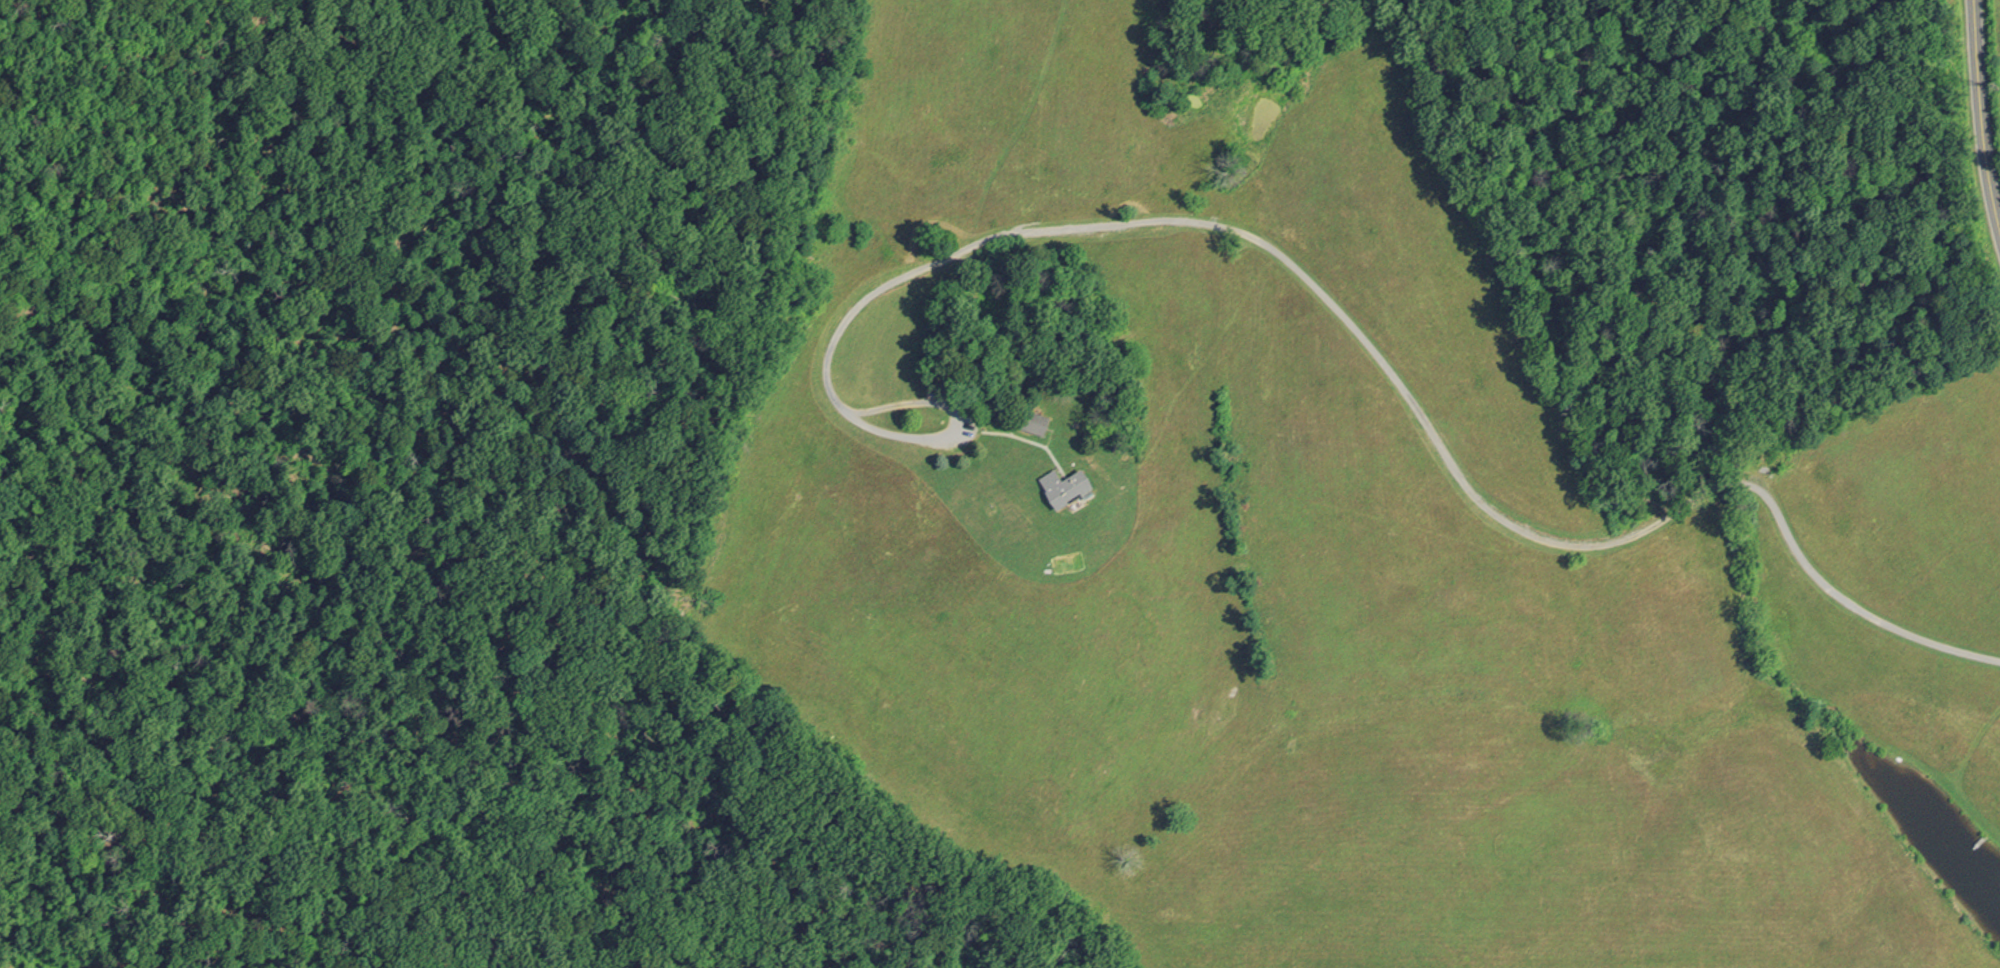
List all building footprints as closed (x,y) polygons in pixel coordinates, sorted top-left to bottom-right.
[(1023,427),(1052,439),(1059,421),(1030,409),(1023,427)] [(1068,482),(1063,471),(1047,478),(1062,510),(1103,492),(1093,471),(1068,482)]
